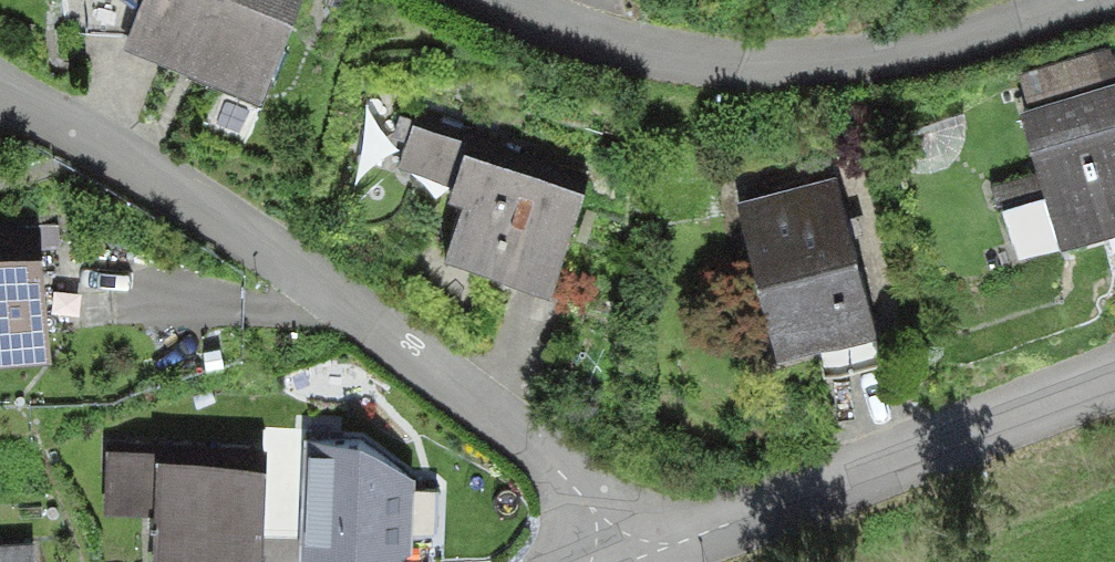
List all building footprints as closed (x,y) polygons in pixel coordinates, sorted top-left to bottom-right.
[(149,4),(133,44),(273,98),(311,0),(140,0),(149,4)] [(1026,114),(1074,245),(1114,231),(1114,82),(1026,114)] [(601,184),(412,121),(395,174),(477,201),(458,260),(564,295),(601,184)] [(838,176),(747,203),(792,355),(884,328),(838,176)] [(0,254),(0,356),(58,352),(52,251),(0,254)] [(315,441),(308,561),(359,561),(401,538),(403,479),(354,445),(315,441)] [(108,452),(103,509),(161,511),(157,561),(270,561),(274,459),(108,452)] [(42,541),(0,544),(0,561),(43,561),(42,541)]
